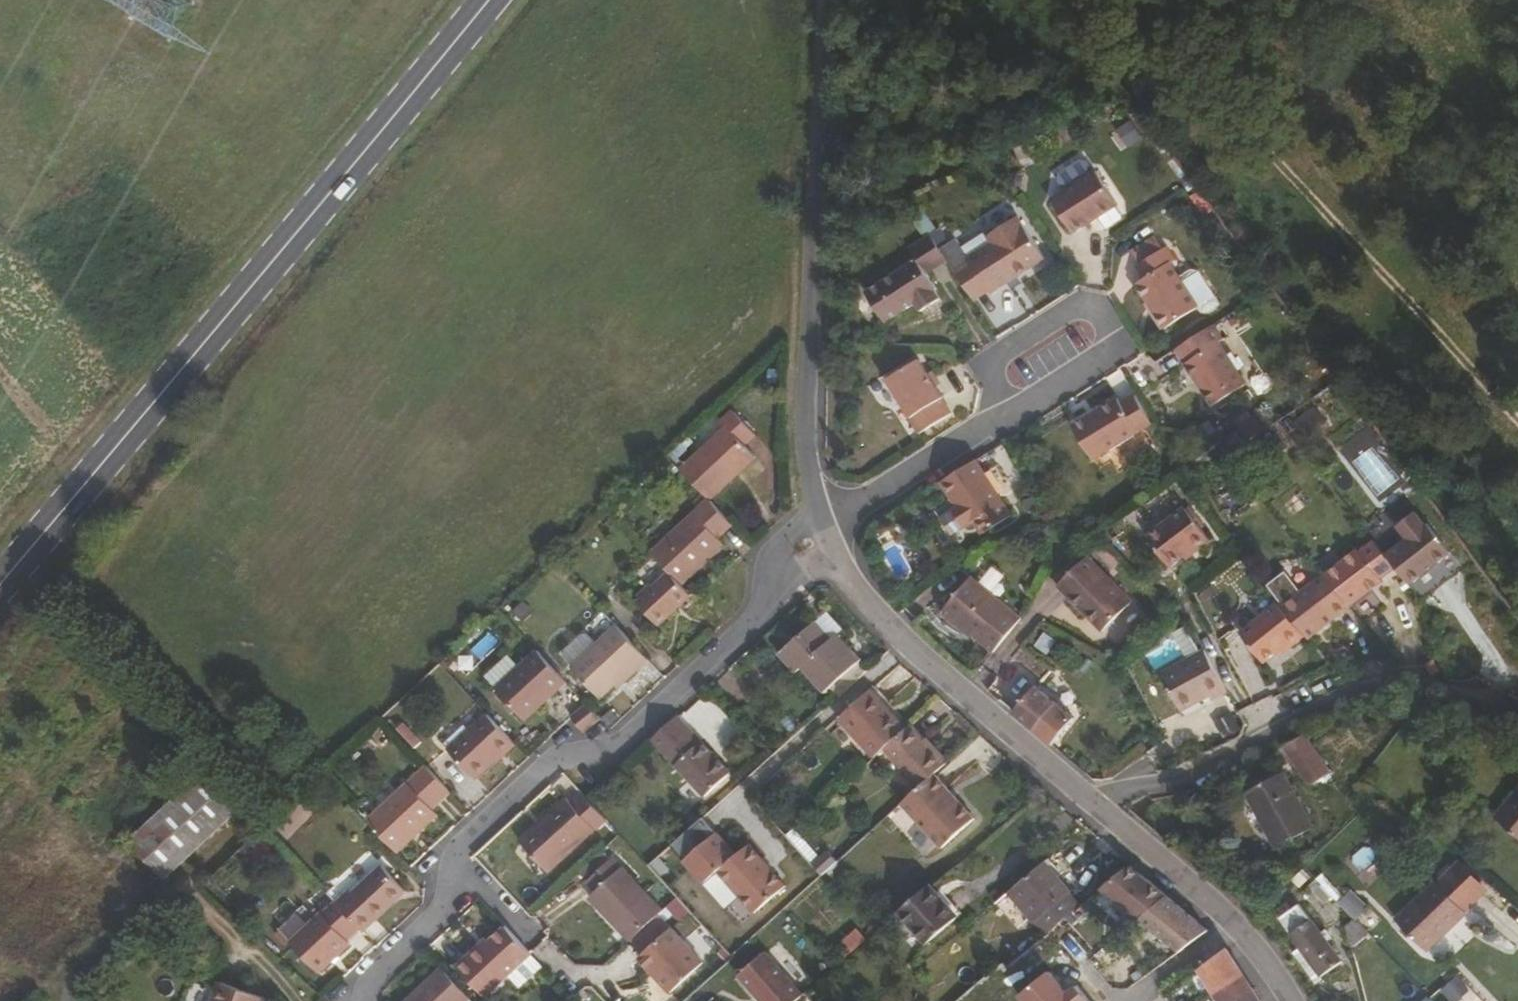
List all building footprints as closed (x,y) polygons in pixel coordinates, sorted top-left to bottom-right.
[(1111,203),(1091,168),(1045,196),(1065,232),(1111,203)] [(980,294),(1035,259),(1010,216),(979,234),(982,241),(957,255),(959,259),(945,268),(964,299),(978,290),(980,294)] [(957,255),(982,241),(979,234),(977,230),(952,245),(957,255)] [(1136,260),(1158,246),(1151,234),(1128,248),(1136,260)] [(928,287),(919,272),(940,259),(925,235),(903,249),(909,259),(857,290),(876,320),(905,302),(911,311),(931,299),(927,291),(928,287)] [(1176,276),(1167,261),(1172,258),(1163,243),(1158,246),(1136,260),(1132,263),(1140,278),(1133,282),(1161,327),(1194,306),(1176,276)] [(1214,302),(1194,270),(1188,269),(1176,276),(1194,306),(1196,311),(1204,313),(1212,308),(1214,302)] [(1245,380),(1210,323),(1171,348),(1207,405),(1245,380)] [(937,413),(928,398),(930,396),(906,357),(872,378),(895,416),(893,418),(903,434),(937,413)] [(1092,459),(1151,420),(1131,391),(1118,399),(1115,396),(1071,425),(1092,459)] [(724,493),(769,452),(759,440),(770,429),(748,403),(735,415),(740,422),(696,462),(724,493)] [(1262,444),(1271,457),(1286,446),(1276,433),(1262,444)] [(1008,510),(972,455),(937,477),(952,502),(948,504),(958,523),(968,516),(981,508),(990,521),(1008,510)] [(692,574),(737,534),(732,528),(744,516),(724,493),(665,544),(684,565),(692,574)] [(1209,542),(1182,507),(1144,536),(1167,566),(1191,547),(1196,552),(1209,542)] [(990,521),(981,508),(968,516),(976,530),(990,521)] [(1405,537),(1385,554),(1394,565),(1409,583),(1450,549),(1426,520),(1424,522),(1414,509),(1395,524),(1405,537)] [(1385,554),(1372,539),(1359,550),(1356,548),(1345,557),(1370,590),(1382,580),(1380,578),(1394,565),(1385,554)] [(1130,604),(1086,556),(1057,584),(1100,631),(1130,604)] [(1370,590),(1345,557),(1325,573),(1351,605),(1370,590)] [(671,619),(704,587),(692,574),(684,565),(672,577),(666,575),(654,585),(654,591),(650,595),(671,619)] [(1021,615),(972,572),(945,602),(974,629),(972,631),(990,649),(1021,615)] [(1351,605),(1325,573),(1303,591),(1328,623),(1351,605)] [(1328,623),(1303,591),(1283,606),(1308,638),(1328,623)] [(974,629),(945,602),(940,607),(969,635),(972,631),(974,629)] [(1303,637),(1277,603),(1239,634),(1261,663),(1285,644),(1289,649),(1303,637)] [(846,627),(828,608),(816,619),(833,638),(840,632),(846,627)] [(641,662),(654,649),(625,618),(604,636),(578,659),(577,660),(604,690),(634,662),(641,662)] [(867,659),(840,632),(833,638),(816,619),(779,654),(801,677),(808,670),(829,693),(867,659)] [(578,659),(604,636),(594,626),(587,626),(571,639),(569,650),(578,659)] [(532,714),(574,676),(545,645),(504,682),(532,714)] [(1042,680),(1052,664),(1027,647),(1017,664),(1042,680)] [(1222,689),(1199,647),(1155,671),(1176,708),(1204,694),(1206,698),(1222,689)] [(1071,715),(1032,683),(1010,710),(1050,744),(1071,715)] [(889,748),(913,726),(879,689),(847,719),(880,756),(889,748)] [(591,726),(607,711),(594,697),(578,713),(591,726)] [(475,773),(514,736),(486,705),(447,741),(475,773)] [(733,767),(682,713),(656,737),(704,794),(733,767)] [(948,756),(917,722),(913,726),(889,748),(920,782),(937,766),(948,756)] [(1328,774),(1303,732),(1281,743),(1306,785),(1328,774)] [(437,799),(451,785),(427,759),(369,809),(401,845),(443,807),(437,799)] [(167,868),(239,798),(204,761),(132,832),(167,868)] [(978,811),(937,766),(920,782),(902,798),(943,844),(978,811)] [(1288,788),(1280,773),(1268,779),(1275,790),(1288,788)] [(1310,831),(1288,788),(1275,790),(1268,779),(1244,793),(1274,850),(1310,831)] [(553,867),(610,814),(585,787),(573,798),(567,791),(523,831),(553,867)] [(1497,818),(1517,838),(1517,796),(1497,818)] [(789,883),(750,841),(721,869),(759,912),(789,883)] [(412,880),(387,851),(357,879),(353,875),(337,889),(367,922),(412,880)] [(636,939),(668,909),(622,858),(600,879),(609,890),(599,899),(636,939)] [(1081,904),(1042,861),(1012,888),(1050,929),(1081,904)] [(1164,894),(1129,865),(1104,885),(1141,915),(1142,914),(1164,894)] [(1461,912),(1479,894),(1450,866),(1433,884),(1432,882),(1395,920),(1424,951),(1462,913),(1461,912)] [(961,911),(931,877),(900,905),(929,940),(961,911)] [(1377,922),(1347,889),(1335,902),(1351,918),(1366,933),(1377,922)] [(1204,926),(1164,894),(1142,914),(1181,946),(1204,926)] [(321,962),(354,933),(326,901),(292,931),(321,962)] [(1341,959),(1296,902),(1276,919),(1320,975),(1341,959)] [(1366,933),(1351,918),(1343,927),(1350,949),(1366,933)] [(536,950),(511,922),(502,931),(466,964),(492,991),(514,970),(536,950)] [(466,964),(502,931),(495,925),(460,957),(466,964)] [(710,960),(678,925),(646,953),(678,989),(710,960)] [(864,938),(853,925),(843,935),(854,947),(864,938)] [(1225,949),(1199,969),(1219,1000),(1258,1000),(1225,949)] [(526,984),(548,963),(536,950),(514,970),(526,984)] [(767,952),(740,977),(763,1000),(803,1000),(808,996),(767,952)] [(474,996),(446,966),(406,1000),(469,1000),(474,996)] [(265,986),(223,974),(215,1000),(261,1000),(265,986)]
